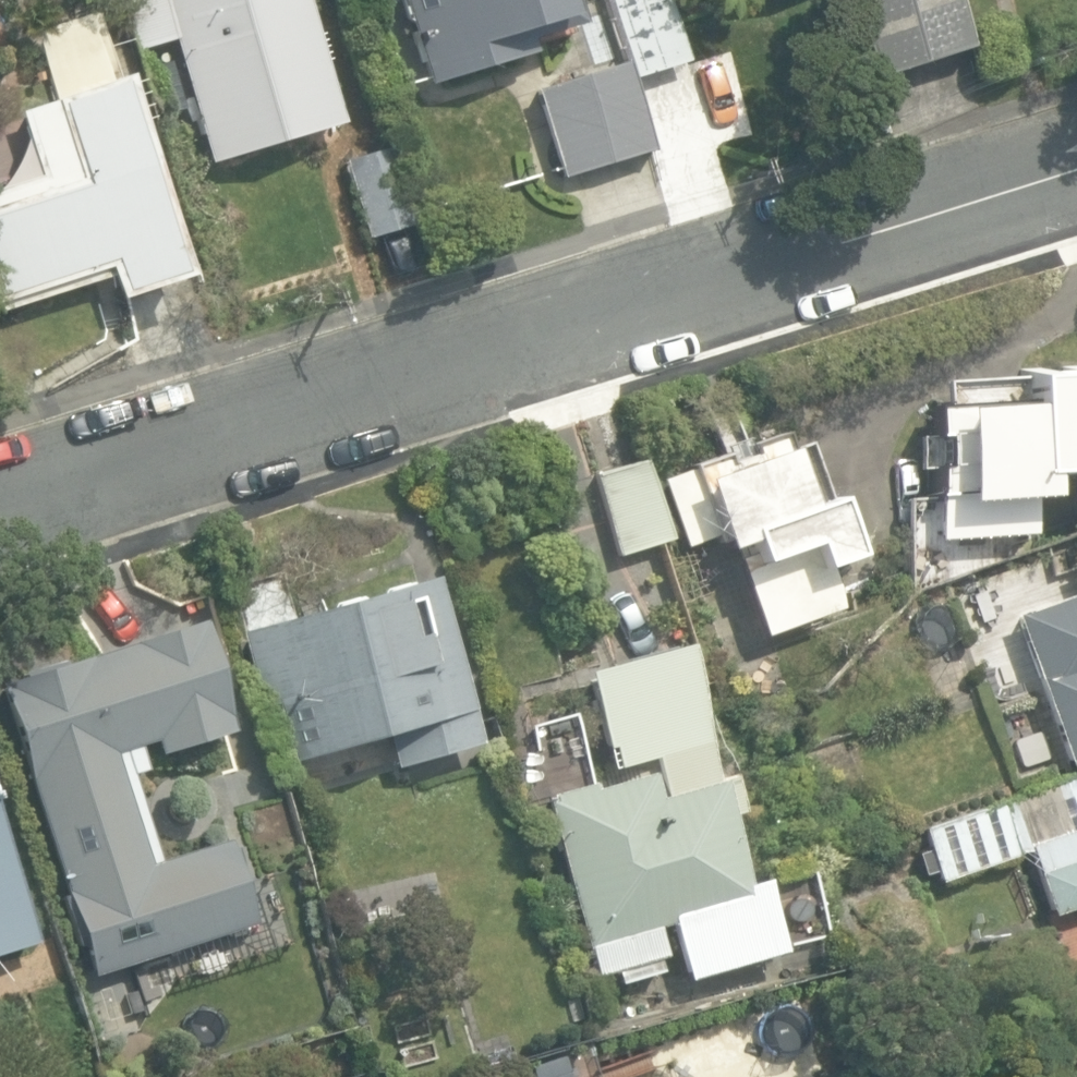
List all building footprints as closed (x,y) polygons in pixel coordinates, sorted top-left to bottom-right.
[(203,163),(339,123),(303,0),(116,0),(132,56),(168,45),(203,163)] [(422,84),(528,52),(524,39),(574,24),(567,0),(397,0),(422,84)] [(626,80),(684,62),(665,0),(601,0),(626,80)] [(955,0),(847,0),(872,82),(971,50),(955,0)] [(102,276),(110,299),(182,276),(132,123),(136,121),(122,80),(118,81),(117,79),(111,81),(88,10),(27,30),(50,98),(11,111),(32,176),(0,186),(0,310),(102,276)] [(531,88),(559,178),(647,151),(625,80),(618,61),(531,88)] [(342,158),(365,237),(411,224),(388,145),(342,158)] [(935,543),(1026,537),(1024,502),(1037,502),(1035,479),(1058,478),(1059,504),(1076,503),(1076,375),(945,385),(946,408),(922,409),(924,439),(934,438),(936,471),(931,471),(935,543)] [(725,550),(758,639),(833,611),(815,571),(841,561),(822,508),(797,517),(769,441),(739,451),(742,459),(717,468),(714,460),(656,481),(681,549),(710,539),(715,553),(725,550)] [(589,472),(612,555),(662,541),(635,459),(589,472)] [(384,735),(392,766),(477,742),(431,575),(293,613),(280,569),(221,586),(234,633),(255,708),(269,704),(285,762),(384,735)] [(1062,764),(1076,759),(1076,589),(1008,614),(1062,764)] [(90,978),(249,927),(222,839),(157,860),(131,776),(143,772),(135,748),(151,743),(155,755),(226,733),(191,623),(0,683),(0,694),(90,978)] [(615,970),(619,984),(656,973),(652,960),(659,958),(650,927),(666,922),(683,981),(781,952),(760,880),(742,885),(722,816),(738,812),(727,776),(727,773),(712,777),(675,646),(580,674),(602,749),(609,747),(615,767),(651,756),(662,796),(647,800),(640,775),(586,791),(584,784),(544,796),(545,802),(539,804),(588,977),(615,970)] [(1072,780),(922,833),(941,886),(1023,856),(1046,920),(1076,909),(1076,793),(1072,780)] [(31,941),(0,844),(0,950),(31,941)] [(410,1072),(439,1060),(426,1030),(398,1042),(410,1072)]
